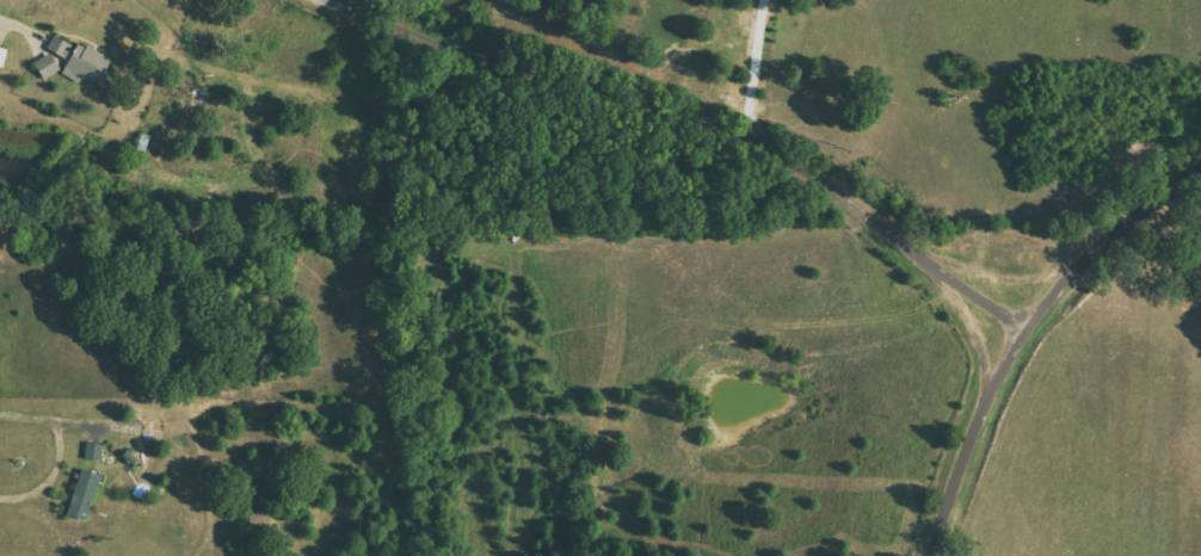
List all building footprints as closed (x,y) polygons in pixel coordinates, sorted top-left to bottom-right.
[(47,48),(70,60),(77,47),(54,35),(47,48)] [(81,82),(84,76),(105,86),(117,61),(79,42),(64,74),(81,82)] [(6,66),(8,47),(0,46),(0,65),(6,66)] [(62,69),(52,52),(35,61),(45,79),(62,69)] [(103,443),(86,443),(85,459),(103,460),(103,443)] [(66,513),(87,520),(101,475),(80,468),(66,513)]
